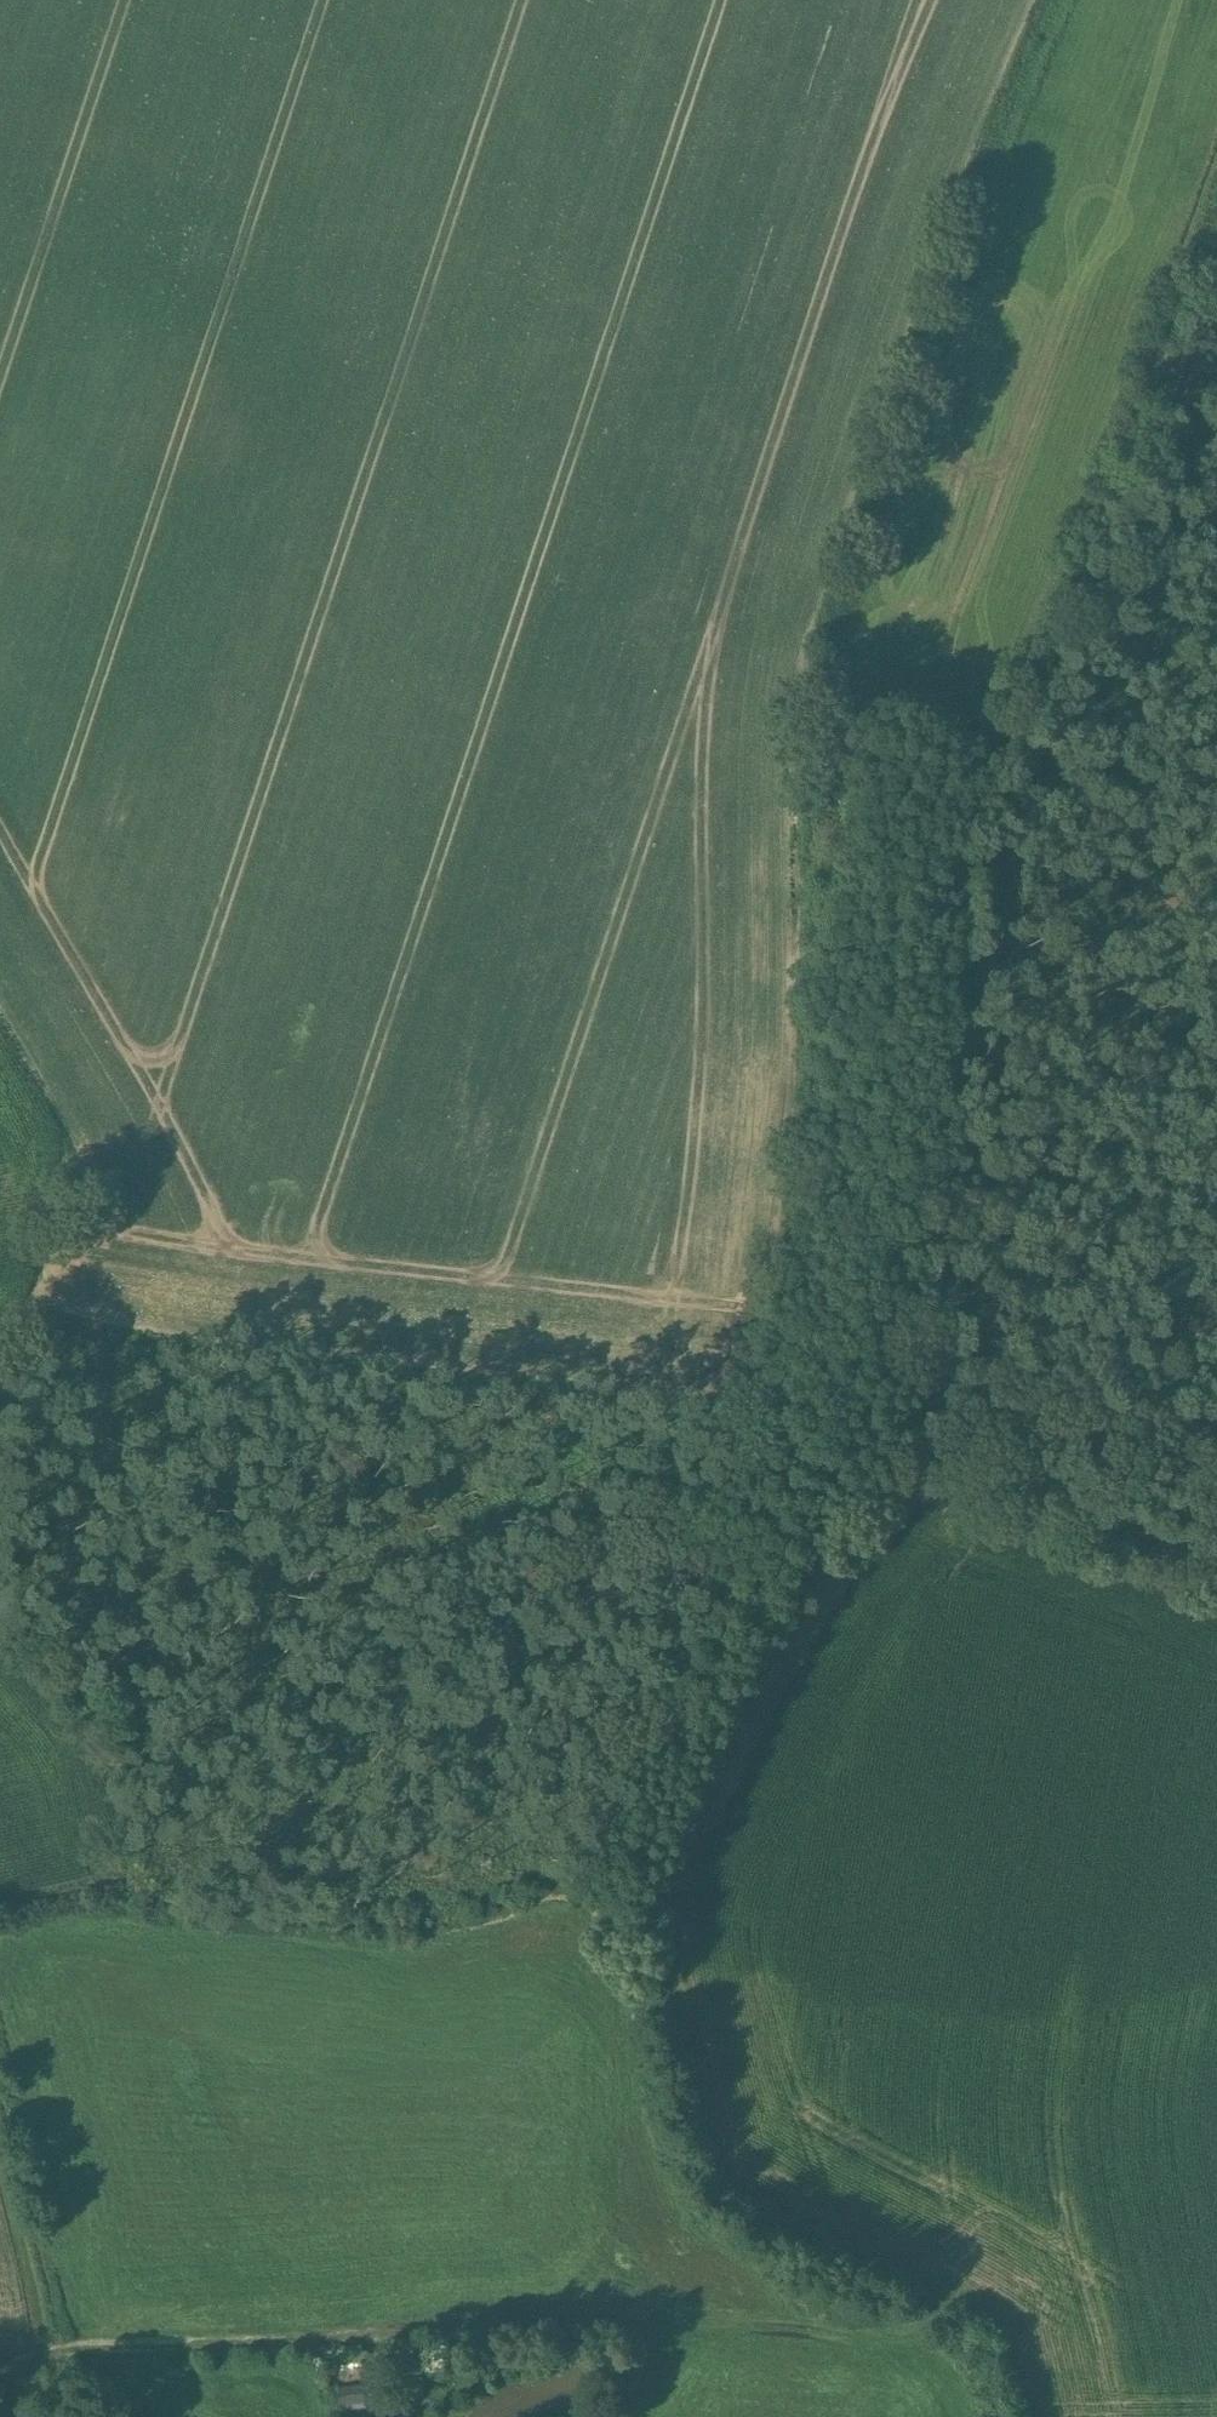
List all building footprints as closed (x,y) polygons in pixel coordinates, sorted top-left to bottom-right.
[(343,2380),(344,2404),(372,2403),(371,2379),(343,2380)]
